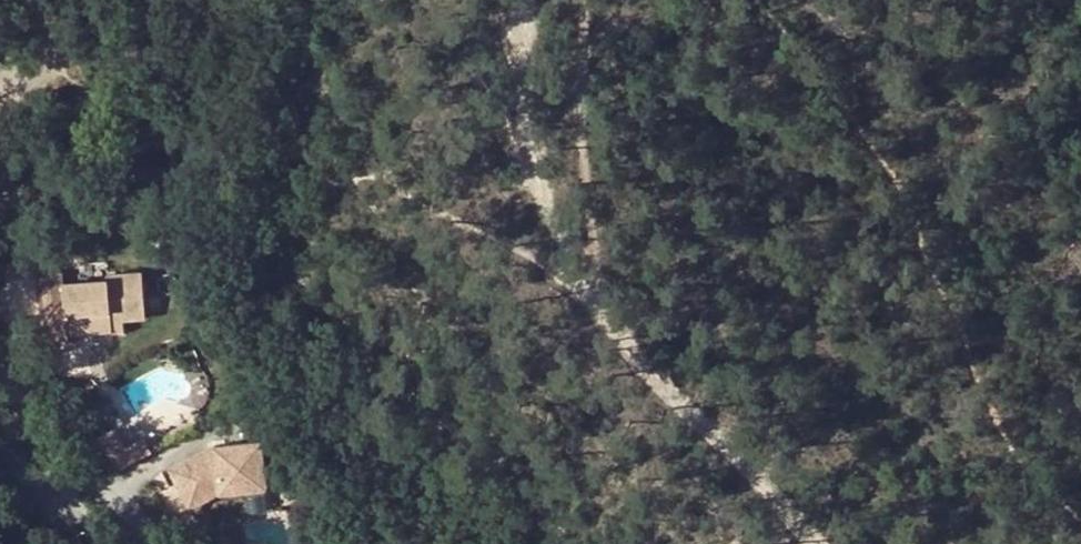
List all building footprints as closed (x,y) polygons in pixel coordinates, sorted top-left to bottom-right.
[(63,274),(41,275),(43,308),(45,346),(67,344),(66,335),(112,332),(112,320),(123,320),(146,318),(143,271),(108,273),(108,278),(63,281),(63,274)] [(112,320),(112,332),(124,331),(123,320),(112,320)] [(113,342),(112,332),(66,335),(67,344),(113,342)] [(111,431),(97,439),(114,472),(150,454),(142,439),(122,451),(111,431)] [(212,446),(166,470),(188,511),(219,495),(265,490),(260,443),(212,446)]
